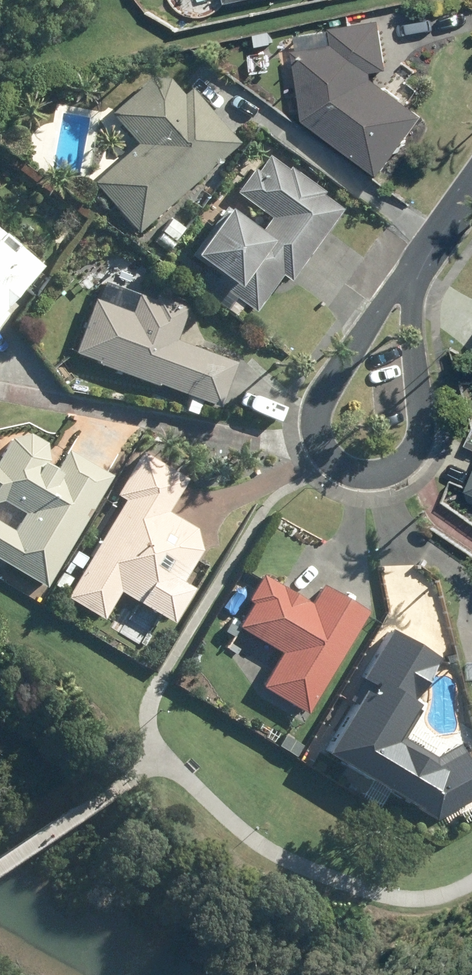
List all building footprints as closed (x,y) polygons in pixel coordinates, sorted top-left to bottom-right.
[(333,45),(293,51),(303,118),(380,174),(424,114),(371,76),(370,70),(386,68),(378,21),(330,28),(333,45)] [(275,34),(260,36),(262,47),(277,45),(275,34)] [(105,111),(131,140),(86,180),(131,231),(234,141),(186,86),(179,92),(166,77),(146,76),(105,111)] [(185,253),(214,274),(209,281),(250,309),(277,272),(286,279),(336,208),(316,192),(318,190),(284,165),(282,167),(262,154),(252,169),(249,167),(231,192),(264,216),(257,225),(222,200),(185,253)] [(168,218),(158,230),(169,239),(179,226),(168,218)] [(29,263),(9,246),(12,243),(0,233),(0,297),(29,263)] [(139,283),(144,270),(131,265),(126,279),(139,283)] [(170,338),(182,306),(149,293),(147,299),(133,294),(126,310),(89,297),(69,350),(93,359),(92,362),(152,385),(154,382),(214,404),(230,360),(170,338)] [(195,400),(184,396),(179,408),(191,412),(195,400)] [(39,585),(106,473),(62,447),(51,466),(41,460),(43,455),(40,440),(24,431),(6,435),(0,445),(0,500),(17,511),(7,528),(0,524),(0,561),(39,585)] [(110,494),(118,498),(60,595),(97,617),(113,590),(165,621),(186,587),(176,581),(196,548),(192,529),(162,511),(181,478),(135,450),(110,494)] [(72,551),(66,561),(76,567),(82,557),(72,551)] [(50,583),(60,589),(68,576),(58,570),(50,583)] [(241,599),(247,603),(232,627),(275,653),(255,686),(300,714),(361,611),(316,584),(306,601),(257,572),(241,599)] [(429,655),(381,627),(352,677),(355,678),(313,748),(429,817),(471,794),(471,777),(453,743),(432,754),(400,735),(416,708),(402,699),(429,655)] [(281,734),(274,744),(291,755),(298,746),(281,734)]
